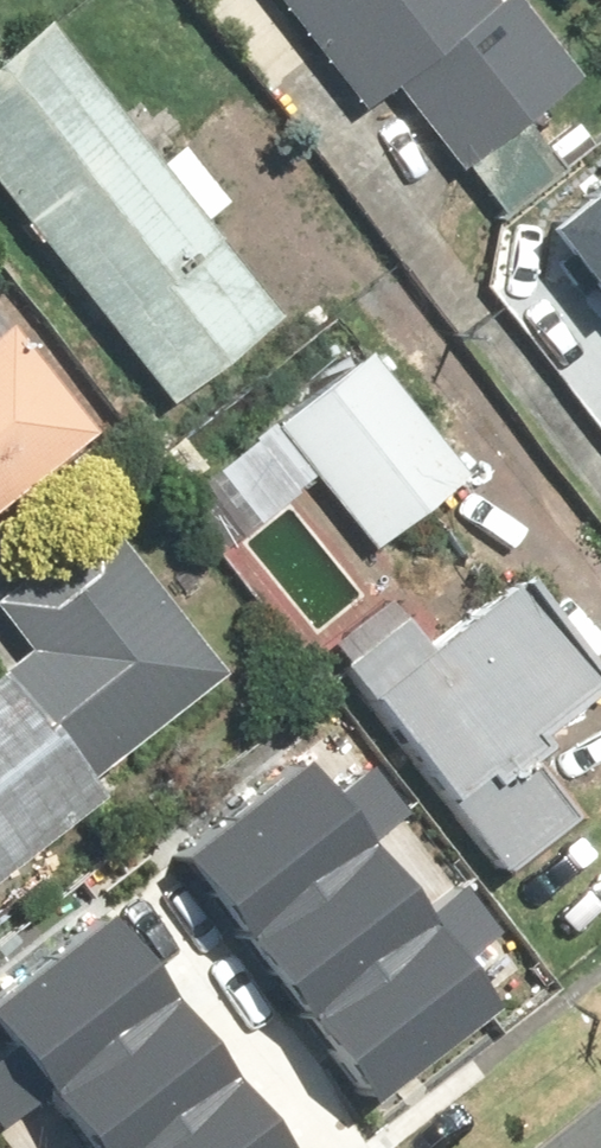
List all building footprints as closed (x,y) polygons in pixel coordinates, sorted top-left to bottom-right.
[(350,117),(383,90),(494,228),(556,179),(540,160),(568,137),(540,102),(570,78),(507,0),(489,0),(481,7),(475,0),(255,0),(350,117)] [(0,61),(0,176),(181,405),(292,316),(217,221),(238,204),(191,144),(167,163),(54,19),(0,61)] [(600,274),(600,205),(568,231),(600,274)] [(104,426),(20,322),(0,337),(0,509),(104,426)] [(375,340),(277,413),(382,552),(480,479),(375,340)] [(43,638),(0,673),(0,888),(113,796),(100,780),(235,670),(116,524),(16,605),(43,638)] [(537,569),(444,643),(420,613),(344,673),(505,876),(587,811),(544,758),(565,742),(554,728),(600,691),(600,650),(537,569)] [(298,753),(173,847),(235,928),(359,834),(298,753)] [(359,834),(235,928),(296,1009),(421,915),(359,834)] [(0,976),(0,1028),(37,1076),(162,982),(100,901),(0,976)] [(421,915),(296,1009),(359,1089),(484,996),(421,915)] [(37,1076),(91,1147),(110,1147),(223,1063),(162,982),(37,1076)] [(110,1147),(280,1147),(286,1144),(223,1063),(110,1147)]
